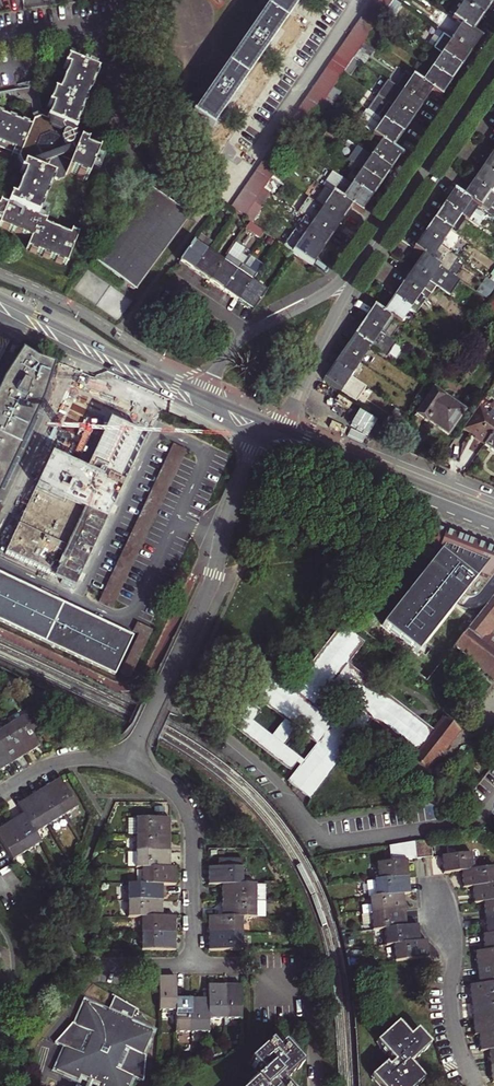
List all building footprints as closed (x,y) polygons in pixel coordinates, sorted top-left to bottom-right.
[(213,129),(229,105),(269,48),(300,3),(302,0),(277,0),(196,117),(213,129)] [(390,8),(379,0),(376,0),(373,5),(386,14),(387,13),(390,8)] [(390,8),(395,2),(392,0),(379,0),(390,8)] [(467,3),(486,16),(493,4),(493,0),(463,0),(467,3)] [(476,30),(486,16),(467,3),(457,17),(466,23),(476,30)] [(368,11),(382,21),(386,14),(373,5),(368,11)] [(368,11),(364,17),(378,27),(382,21),(368,11)] [(360,24),(373,33),(378,27),(364,17),(360,24)] [(466,23),(456,39),(475,51),(485,36),(476,30),(466,23)] [(369,39),(373,33),(360,24),(356,29),(369,39)] [(352,36),(365,45),(367,42),(369,39),(356,29),(352,36)] [(352,36),(348,41),(361,51),(362,49),(365,45),(352,36)] [(475,51),(456,39),(446,53),(465,66),(475,51)] [(361,51),(348,41),(344,47),(357,57),(361,51)] [(367,42),(365,45),(362,49),(366,52),(371,44),(367,42)] [(357,57),(344,47),(339,53),(353,63),(357,57)] [(339,53),(335,60),(348,69),(353,63),(339,53)] [(446,53),(436,67),(455,80),(465,66),(446,53)] [(353,76),(363,61),(357,57),(353,63),(348,69),(347,72),(353,76)] [(98,69),(91,66),(90,69),(70,60),(67,67),(71,69),(61,94),(57,93),(51,106),(55,108),(50,120),(44,118),(37,120),(34,126),(0,113),(0,143),(17,149),(15,153),(21,156),(26,166),(24,172),(27,174),(17,199),(13,198),(11,204),(4,201),(2,206),(0,205),(0,229),(2,224),(35,238),(30,247),(34,248),(33,250),(40,253),(41,251),(47,253),(46,256),(53,258),(53,256),(60,259),(59,261),(66,263),(67,261),(70,263),(82,233),(73,234),(48,224),(49,220),(40,216),(41,214),(43,214),(45,207),(44,206),(46,200),(48,201),(51,194),(49,193),(52,187),(54,188),(56,181),(55,180),(56,178),(62,180),(69,177),(70,172),(74,173),(75,172),(80,174),(80,176),(86,179),(87,177),(90,178),(100,152),(88,148),(90,144),(83,141),(83,139),(80,132),(76,131),(99,72),(97,71),(98,69)] [(331,66),(344,76),(347,72),(348,69),(335,60),(331,66)] [(331,66),(326,72),(340,82),(344,76),(331,66)] [(436,67),(426,82),(436,89),(445,95),(455,80),(436,67)] [(398,85),(425,104),(436,89),(426,82),(409,70),(398,85)] [(340,82),(326,72),(323,78),(336,87),(337,87),(340,82)] [(323,78),(318,84),(332,94),(336,87),(323,78)] [(391,80),(381,95),(415,118),(425,104),(398,85),(391,80)] [(318,84),(314,91),(328,100),(332,94),(318,84)] [(38,107),(36,87),(0,92),(0,102),(23,99),(24,109),(38,107)] [(337,87),(336,87),(332,94),(328,100),(335,105),(344,92),(337,87)] [(310,97),(323,106),(328,100),(314,91),(310,97)] [(387,121),(405,133),(415,118),(381,95),(371,110),(387,121)] [(319,113),(323,106),(310,97),(306,103),(319,113)] [(301,109),(315,119),(317,115),(319,113),(306,103),(301,109)] [(301,109),(297,115),(311,125),(315,119),(301,109)] [(361,124),(377,135),(387,121),(371,110),(361,124)] [(293,122),(306,131),(307,129),(311,125),(297,115),(293,122)] [(395,147),(405,133),(387,121),(377,135),(386,140),(395,147)] [(302,137),(306,131),(293,122),(288,128),(302,137)] [(284,134),(298,144),(302,137),(288,128),(284,134)] [(297,144),(298,144),(284,134),(280,141),(293,150),(297,144)] [(386,140),(376,155),(395,168),(404,153),(395,147),(386,140)] [(276,147),(289,156),(293,150),(280,141),(276,147)] [(276,147),(272,153),(285,162),(287,159),(289,156),(276,147)] [(376,155),(369,150),(359,165),(365,170),(384,183),(395,168),(376,155)] [(267,159),(281,168),(285,162),(272,153),(267,159)] [(485,168),(493,174),(493,155),(485,168)] [(277,174),(281,168),(267,159),(263,165),(276,174),(277,174)] [(276,174),(263,165),(259,171),(272,181),(276,174)] [(485,168),(475,182),(493,196),(493,174),(485,168)] [(365,170),(355,185),(374,198),(384,183),(365,170)] [(268,187),(272,181),(259,171),(255,177),(268,187)] [(356,207),(365,212),(374,198),(355,185),(337,172),(328,187),(356,207)] [(287,181),(277,174),(276,174),(272,181),(268,187),(267,188),(272,191),(276,186),(282,190),(287,181)] [(251,183),(264,192),(267,188),(268,187),(255,177),(251,183)] [(475,182),(465,197),(471,201),(483,209),(487,203),(493,208),(493,196),(475,182)] [(251,183),(247,189),(260,199),(264,192),(251,183)] [(444,200),(451,189),(444,184),(436,195),(444,200)] [(328,187),(318,202),(346,221),(356,207),(328,187)] [(265,207),(275,193),(272,191),(267,188),(264,192),(260,199),(258,202),(265,207)] [(192,217),(154,189),(99,263),(137,291),(165,254),(192,217)] [(242,195),(256,205),(258,202),(260,199),(247,189),(242,195)] [(461,216),(471,201),(465,197),(457,191),(446,206),(461,216)] [(242,195),(238,201),(252,211),(256,205),(242,195)] [(234,208),(247,217),(252,211),(238,201),(234,208)] [(308,216),(336,235),(346,221),(318,202),(308,216)] [(461,216),(446,206),(436,221),(457,235),(467,220),(461,216)] [(252,211),(247,217),(252,221),(254,222),(259,215),(252,211)] [(326,249),(336,235),(308,216),(299,230),(326,249)] [(436,221),(426,235),(441,245),(450,251),(460,237),(457,235),(436,221)] [(326,249),(299,230),(288,245),(297,252),(316,265),(326,249)] [(441,245),(426,235),(416,249),(425,255),(440,266),(447,270),(457,256),(450,251),(441,245)] [(230,253),(245,264),(249,257),(243,253),(246,248),(238,242),(230,253)] [(184,261),(198,271),(210,253),(196,243),(184,261)] [(210,253),(198,271),(212,280),(224,262),(210,253)] [(230,253),(224,262),(212,280),(227,290),(245,264),(230,253)] [(425,255),(414,270),(430,281),(440,266),(425,255)] [(245,264),(227,290),(241,300),(253,282),(259,274),(245,264)] [(430,281),(414,270),(405,283),(427,298),(436,285),(430,281)] [(493,285),(487,281),(480,293),(486,298),(493,285)] [(269,292),(253,282),(241,300),(256,311),(269,292)] [(427,298),(405,283),(395,298),(410,309),(416,313),(427,298)] [(410,309),(395,298),(384,313),(400,324),(410,309)] [(390,339),(400,324),(384,313),(376,307),(366,322),(390,339)] [(390,339),(366,322),(356,337),(371,347),(385,357),(395,342),(390,339)] [(371,347),(356,337),(346,351),(361,361),(371,347)] [(361,361),(346,351),(336,365),(351,376),(361,361)] [(39,404),(50,372),(30,365),(17,357),(0,382),(0,486),(39,404)] [(351,376),(336,365),(326,379),(341,390),(351,376)] [(452,399),(435,387),(417,413),(428,421),(429,419),(449,432),(468,406),(454,396),(452,399)] [(60,577),(126,435),(127,432),(72,406),(4,552),(60,577)] [(484,446),(493,432),(493,418),(478,407),(463,428),(476,437),(475,439),(484,446)] [(394,413),(388,422),(386,425),(396,431),(404,419),(394,413)] [(484,446),(493,452),(493,432),(484,446)] [(189,449),(175,443),(100,601),(114,608),(189,449)] [(423,540),(433,548),(443,534),(430,531),(423,540)] [(383,622),(418,650),(480,572),(486,574),(493,565),(493,547),(443,534),(433,548),(438,552),(383,622)] [(0,572),(0,619),(113,673),(132,634),(0,572)] [(493,677),(493,650),(486,643),(492,634),(488,630),(493,623),(493,592),(453,644),(493,677)] [(416,752),(410,759),(426,771),(443,749),(449,741),(458,729),(444,717),(433,730),(412,713),(345,662),(361,642),(340,625),(291,689),(270,672),(254,693),(285,718),(271,736),(250,720),(257,710),(240,696),(224,717),(289,767),(295,760),(301,765),(289,780),(299,788),(310,796),(371,717),(416,752)] [(9,725),(27,754),(40,745),(33,734),(41,729),(30,712),(9,725)] [(27,754),(9,725),(0,730),(0,743),(12,763),(27,754)] [(12,763),(0,743),(0,770),(12,763)] [(44,787),(61,817),(77,807),(59,778),(44,787)] [(44,787),(30,796),(48,825),(61,817),(44,787)] [(22,814),(34,834),(48,825),(30,796),(16,804),(22,814)] [(8,823),(26,852),(40,844),(34,834),(22,814),(8,823)] [(135,820),(134,836),(169,836),(169,820),(135,820)] [(26,852),(8,823),(0,828),(0,840),(12,860),(26,852)] [(134,852),(169,852),(169,836),(134,836),(134,852)] [(431,855),(429,839),(420,840),(423,857),(431,855)] [(377,879),(407,876),(405,859),(423,857),(420,840),(388,845),(390,862),(376,863),(377,879)] [(169,868),(169,852),(134,852),(134,868),(141,868),(169,868)] [(461,870),(473,869),(471,853),(440,855),(442,872),(461,870)] [(241,886),(241,860),(216,860),(216,869),(208,868),(207,886),(221,886),(241,886)] [(472,886),(493,884),(493,867),(473,869),(461,870),(463,887),(472,886)] [(140,885),(161,885),(175,885),(175,868),(169,868),(141,868),(140,885)] [(368,896),(375,895),(402,892),(409,891),(407,876),(377,879),(366,880),(368,889),(368,896)] [(256,884),(256,917),(265,917),(264,884),(256,884)] [(493,899),(493,884),(472,886),(474,902),(483,901),(493,899)] [(127,901),(161,901),(161,885),(140,885),(127,885),(127,901)] [(241,886),(221,886),(221,902),(254,901),(255,885),(241,886)] [(362,913),(370,912),(404,908),(402,892),(375,895),(368,896),(369,903),(361,904),(362,913)] [(485,917),(493,916),(493,899),(483,901),(485,917)] [(141,919),(161,918),(161,901),(127,901),(127,919),(141,919)] [(221,902),(220,918),(242,918),(254,918),(254,901),(221,902)] [(372,928),(384,926),(406,924),(404,908),(370,912),(362,913),(360,913),(361,921),(371,920),(372,928)] [(493,932),(493,916),(485,917),(487,933),(493,932)] [(175,918),(161,918),(141,919),(141,934),(175,934),(175,918)] [(207,935),(242,935),(242,918),(220,918),(207,918),(207,935)] [(391,943),(418,940),(417,923),(406,924),(384,926),(385,943),(391,943)] [(487,933),(482,933),(484,950),(493,949),(493,932),(487,933)] [(175,934),(141,934),(141,950),(174,950),(175,934)] [(207,950),(241,950),(242,935),(207,935),(207,950)] [(391,943),(393,960),(428,957),(427,939),(418,940),(391,943)] [(484,950),(475,951),(477,967),(493,966),(493,949),(484,950)] [(479,984),(493,982),(493,966),(477,967),(479,984)] [(159,1011),(175,1011),(175,999),(175,978),(159,978),(159,1011)] [(493,999),(493,982),(479,984),(469,985),(471,1001),(493,999)] [(224,1019),(224,985),(208,985),(208,998),(208,1020),(224,1019)] [(241,985),(224,985),(224,1019),(241,1019),(241,985)] [(135,1009),(113,996),(109,1005),(106,1011),(94,1007),(84,1003),(74,1025),(71,1024),(66,1030),(56,1043),(66,1047),(60,1060),(55,1070),(78,1079),(80,1075),(86,1078),(83,1085),(93,1085),(95,1081),(101,1084),(101,1085),(128,1085),(132,1075),(142,1080),(144,1067),(145,1056),(141,1054),(150,1032),(137,1026),(129,1022),(135,1009)] [(175,1011),(175,1034),(191,1033),(191,998),(175,999),(175,1011)] [(208,1033),(208,1020),(208,998),(191,998),(191,1033),(208,1033)] [(493,1015),(493,999),(471,1001),(473,1018),(493,1015)] [(493,1032),(493,1015),(473,1018),(474,1034),(478,1033),(493,1032)] [(429,1044),(416,1031),(409,1037),(397,1024),(376,1042),(394,1062),(388,1067),(385,1064),(372,1077),(380,1085),(414,1085),(422,1078),(409,1063),(429,1044)] [(478,1033),(480,1050),(488,1049),(493,1048),(493,1032),(478,1033)] [(300,1067),(282,1047),(276,1052),(270,1045),(250,1064),(261,1076),(251,1085),(283,1085),(281,1084),(300,1067)]
